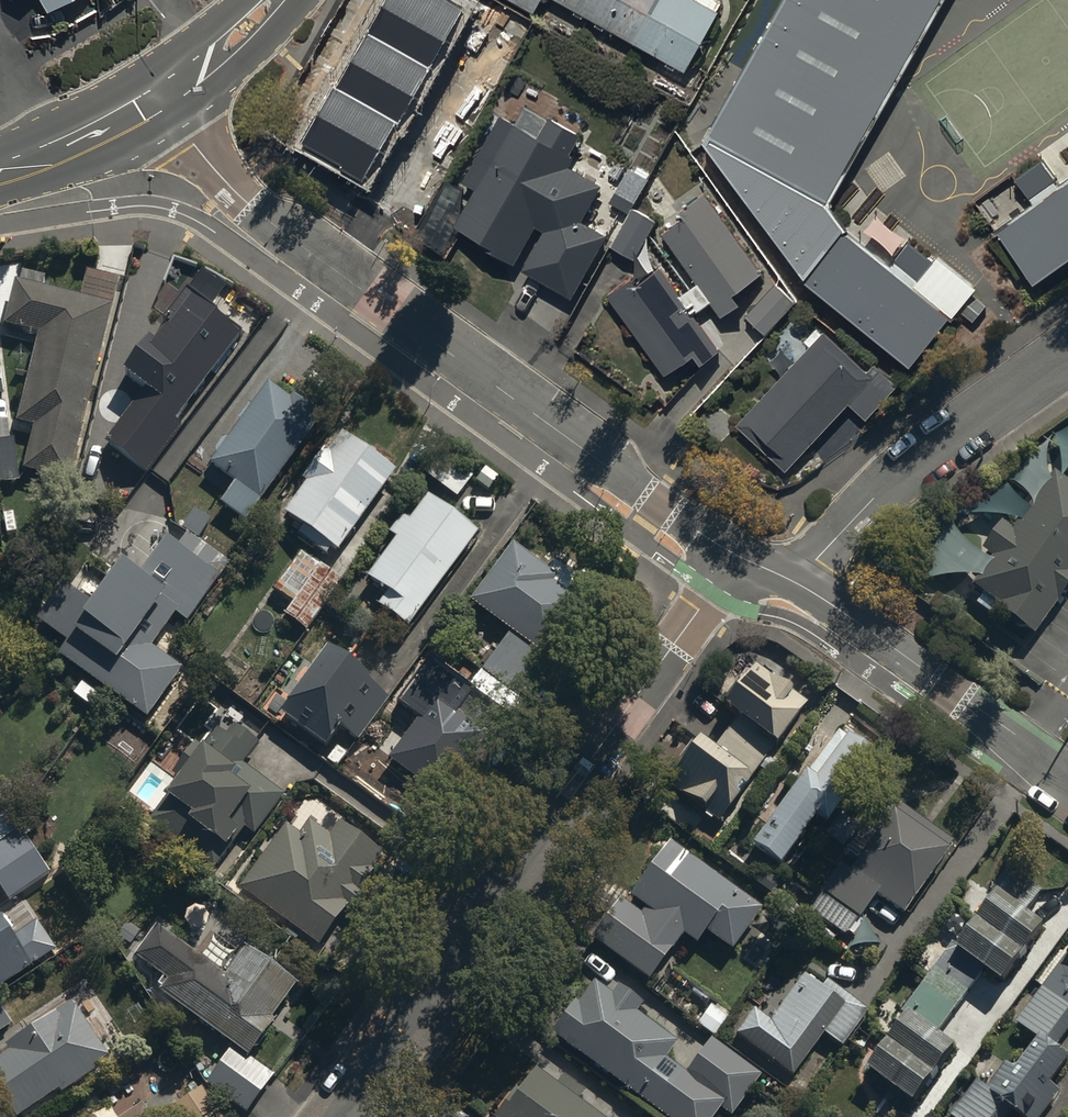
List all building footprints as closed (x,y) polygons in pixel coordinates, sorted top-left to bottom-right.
[(78,0),(36,0),(45,18),(78,0)] [(301,145),(366,182),(466,10),(449,0),(385,0),(301,145)] [(536,17),(546,0),(507,0),(536,17)] [(683,74),(722,6),(712,0),(698,0),(695,5),(687,0),(556,0),(683,74)] [(701,135),(802,275),(905,373),(951,311),(846,229),(831,203),(941,0),(782,0),(701,135)] [(478,197),(457,233),(574,300),(609,239),(584,225),(603,193),(565,172),(582,142),(546,122),(535,141),(501,122),(463,188),(478,197)] [(1062,190),(1043,161),(1015,180),(1034,208),(993,236),(1036,301),(1067,280),(1067,186),(1062,190)] [(629,216),(610,249),(635,263),(656,228),(630,213),(648,183),(629,172),(610,205),(629,216)] [(639,290),(633,281),(609,298),(666,379),(693,360),(703,375),(723,361),(695,321),(712,309),(722,323),(741,309),(735,301),(765,280),(705,197),(681,214),(688,224),(664,242),(695,286),(680,297),(663,273),(639,290)] [(20,276),(17,289),(6,333),(39,342),(18,429),(35,433),(24,477),(71,488),(121,285),(87,277),(80,305),(45,296),(48,283),(20,276)] [(241,329),(188,290),(125,374),(144,388),(104,441),(145,472),(181,424),(173,418),(241,329)] [(775,290),(745,319),(765,339),(795,309),(775,290)] [(825,335),(735,428),(784,475),(851,407),(866,422),(898,389),(875,366),(866,375),(825,335)] [(235,491),(222,511),(246,528),(318,423),(292,405),(290,407),(269,392),(212,475),(235,491)] [(0,439),(0,481),(20,479),(15,437),(0,439)] [(332,459),(326,455),(277,517),(335,562),(398,482),(346,441),(332,459)] [(475,481),(440,457),(424,481),(459,505),(475,481)] [(978,594),(1002,614),(999,617),(1036,647),(1067,604),(1067,489),(1057,481),(1015,537),(1007,531),(984,559),(996,569),(978,594)] [(480,541),(429,504),(411,529),(400,522),(387,539),(397,546),(367,587),(387,602),(376,617),(408,640),(480,541)] [(66,648),(57,661),(149,726),(184,676),(154,655),(177,623),(186,629),(228,569),(198,547),(213,525),(198,515),(182,538),(185,540),(176,554),(168,549),(138,591),(123,581),(95,621),(59,596),(36,627),(66,648)] [(472,610),(476,614),(509,637),(484,673),(526,703),(588,614),(568,599),(577,586),(554,570),(548,579),(511,554),(472,610)] [(325,659),(283,723),(346,767),(390,704),(325,659)] [(699,749),(669,792),(723,829),(761,774),(769,780),(777,769),(769,764),(774,756),(778,759),(811,711),(755,672),(724,717),(738,727),(715,760),(699,749)] [(415,726),(387,765),(444,807),(491,742),(421,691),(403,717),(415,726)] [(185,789),(155,828),(215,875),(241,841),(234,836),(240,829),(257,841),(286,803),(245,771),(261,750),(237,732),(227,745),(217,737),(205,753),(195,746),(171,778),(185,789)] [(884,765),(839,734),(757,852),(787,873),(819,826),(835,836),(884,765)] [(841,867),(807,914),(848,943),(877,902),(905,921),(955,851),(903,815),(858,879),(841,867)] [(0,823),(0,892),(10,908),(52,882),(11,816),(0,823)] [(286,833),(241,893),(321,952),(346,918),(352,923),(368,901),(363,897),(387,864),(342,830),(334,842),(312,826),(299,843),(286,833)] [(699,953),(709,939),(736,958),(764,917),(661,846),(594,942),(650,981),(679,939),(699,953)] [(913,1010),(872,1066),(919,1099),(960,1042),(938,1027),(984,964),(1006,980),(1048,921),(1029,907),(1054,872),(1023,849),(960,935),(953,929),(901,1001),(913,1010)] [(58,964),(37,930),(9,947),(0,932),(0,1000),(58,964)] [(229,983),(157,930),(134,961),(168,986),(161,995),(252,1062),(300,997),(248,958),(229,983)] [(1020,1029),(1056,1056),(1067,1040),(1067,966),(1020,1029)] [(756,1014),(737,1041),(795,1083),(826,1041),(843,1053),(869,1017),(826,986),(819,996),(804,985),(774,1027),(756,1014)] [(555,1043),(659,1116),(722,1116),(724,1115),(726,1116),(735,1116),(761,1081),(712,1046),(687,1080),(668,1066),(679,1051),(636,1021),(643,1011),(619,994),(614,1002),(594,988),(555,1043)] [(8,1116),(33,1116),(59,1100),(62,1105),(99,1080),(96,1076),(111,1066),(73,1009),(0,1057),(0,1105),(8,1116)] [(12,1032),(0,1012),(0,1039),(12,1032)] [(1062,1095),(1054,1090),(1067,1070),(1041,1051),(1021,1079),(1009,1071),(992,1096),(978,1086),(956,1116),(1047,1116),(1062,1095)] [(503,1116),(591,1116),(579,1108),(587,1098),(561,1080),(554,1090),(532,1075),(503,1116)]
